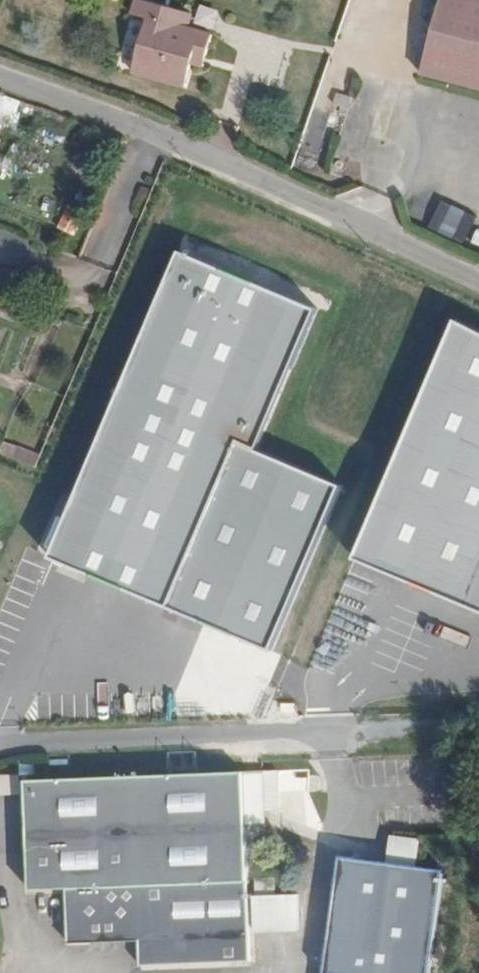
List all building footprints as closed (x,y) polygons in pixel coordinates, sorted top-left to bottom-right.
[(213,56),(218,36),(190,28),(193,14),(145,0),(140,17),(156,21),(141,76),(194,89),(201,63),(204,53),(213,56)] [(425,78),(478,93),(478,0),(447,0),(425,78)] [(210,66),(213,56),(204,53),(201,63),(210,66)] [(14,122),(22,101),(0,93),(0,117),(14,122)] [(466,241),(478,215),(443,200),(432,226),(466,241)] [(180,253),(51,557),(169,607),(237,447),(241,438),(255,444),(313,309),(180,253)] [(456,315),(354,560),(478,610),(478,327),(456,315)] [(334,487),(237,447),(169,607),(268,648),(334,487)] [(253,777),(13,784),(16,893),(29,902),(30,895),(55,894),(55,913),(56,946),(97,946),(127,945),(128,969),(241,967),(235,831),(255,831),(253,777)] [(392,833),(388,861),(419,865),(423,837),(392,833)] [(434,872),(329,859),(319,950),(313,954),(310,972),(422,972),(434,872)] [(255,892),(254,928),(300,930),(302,894),(255,892)] [(290,933),(256,934),(256,972),(290,972),(290,933)]
